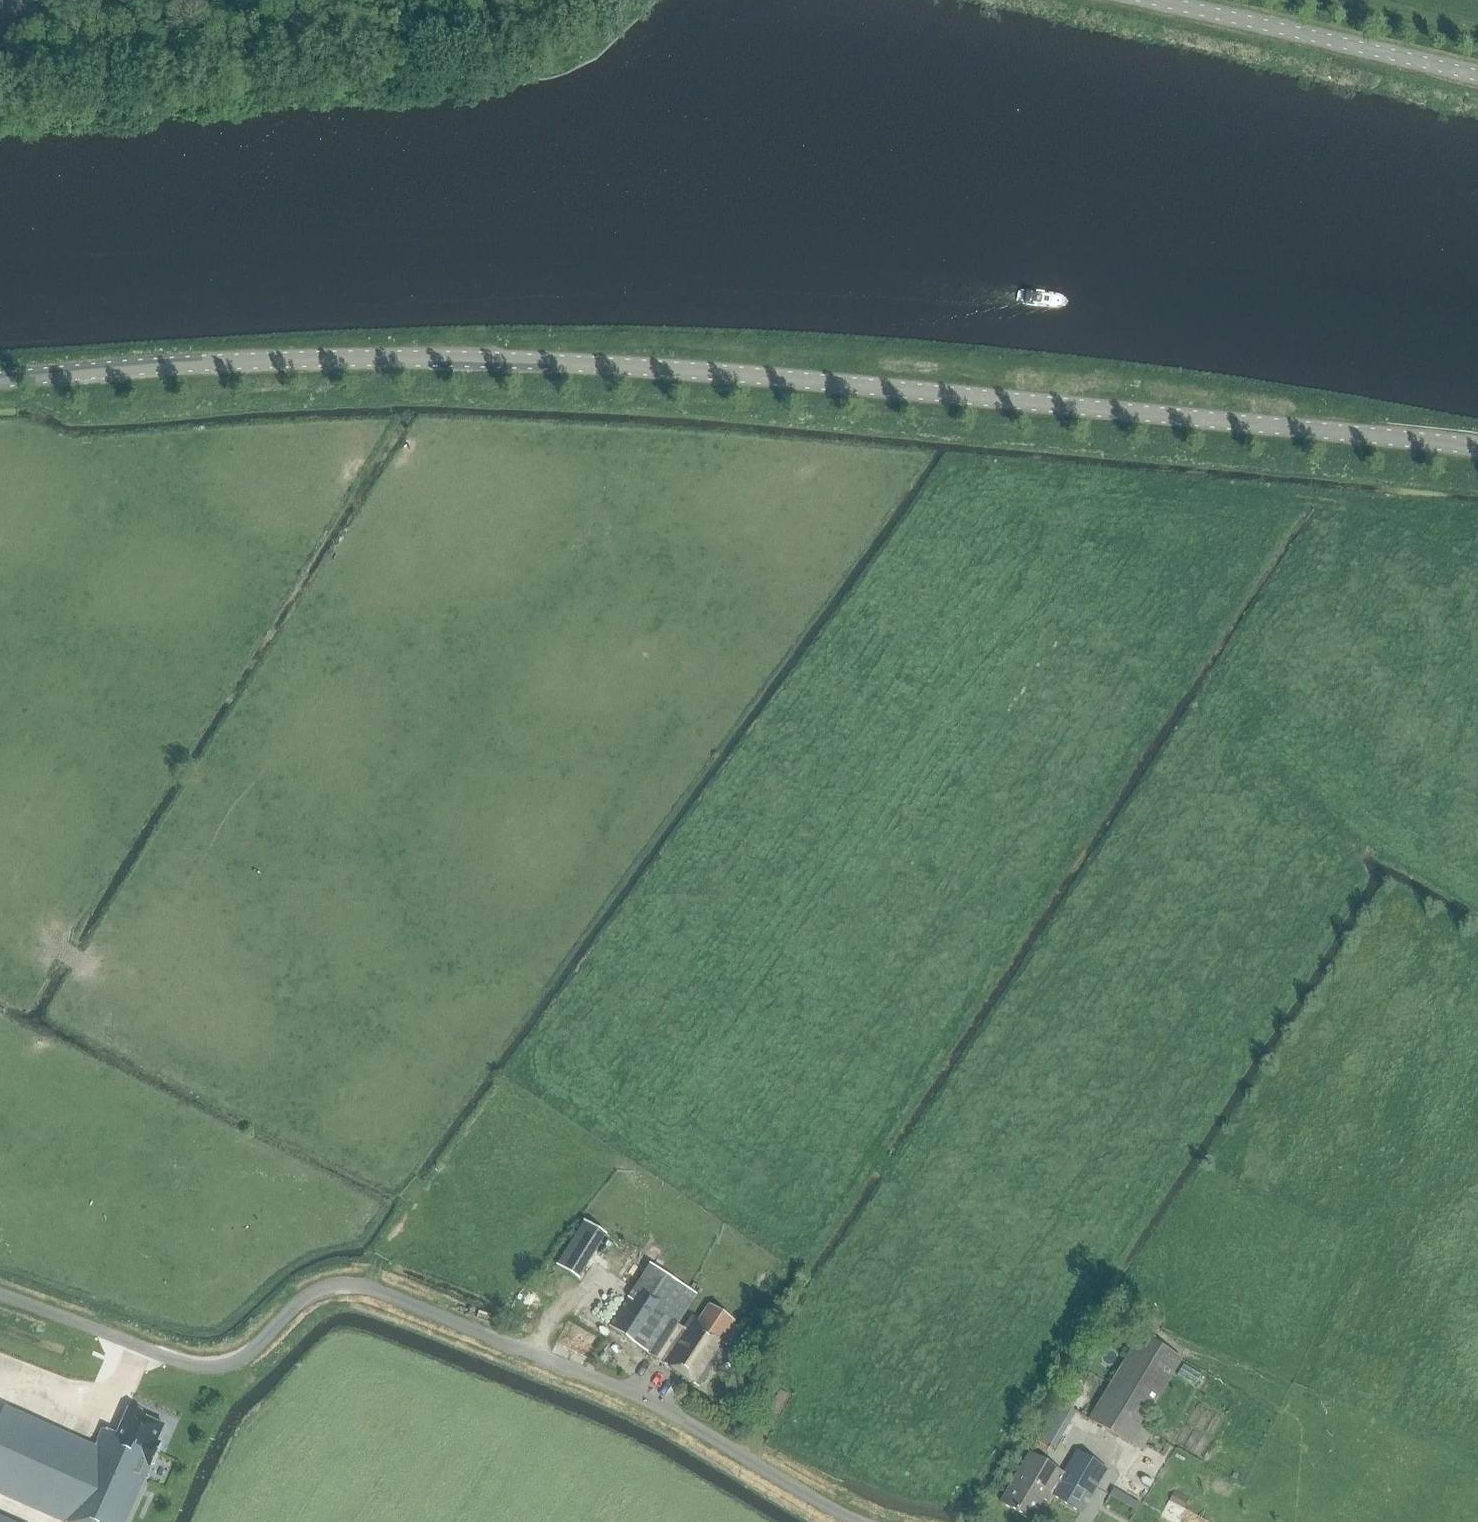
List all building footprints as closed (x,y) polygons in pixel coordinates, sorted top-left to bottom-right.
[(561,1264),(585,1277),(610,1230),(586,1217),(561,1264)] [(648,1263),(608,1326),(639,1346),(660,1314),(677,1324),(696,1293),(648,1263)] [(719,1341),(732,1321),(708,1306),(699,1320),(694,1317),(693,1318),(691,1316),(683,1328),(668,1319),(645,1353),(696,1386),(697,1384),(699,1385),(725,1345),(719,1341)] [(1141,1425),(1180,1359),(1137,1334),(1086,1420),(1140,1452),(1152,1431),(1141,1425)] [(752,1349),(738,1340),(732,1349),(746,1359),(752,1349)] [(1055,1400),(1034,1436),(1038,1438),(1032,1447),(1044,1454),(1049,1446),(1053,1448),(1075,1412),(1055,1400)] [(130,1410),(127,1409),(115,1434),(103,1429),(102,1430),(101,1429),(92,1448),(84,1444),(4,1408),(0,1416),(0,1495),(51,1518),(51,1517),(60,1521),(61,1520),(65,1521),(64,1521),(128,1521),(151,1469),(148,1468),(158,1445),(155,1443),(163,1426),(144,1418),(144,1417),(142,1415),(141,1411),(134,1408),(130,1410)] [(1079,1512),(1105,1469),(1076,1452),(1063,1474),(1028,1454),(999,1503),(1029,1520),(1042,1499),(1046,1501),(1050,1495),(1079,1512)] [(1111,1500),(1139,1511),(1144,1499),(1116,1488),(1111,1500)]
